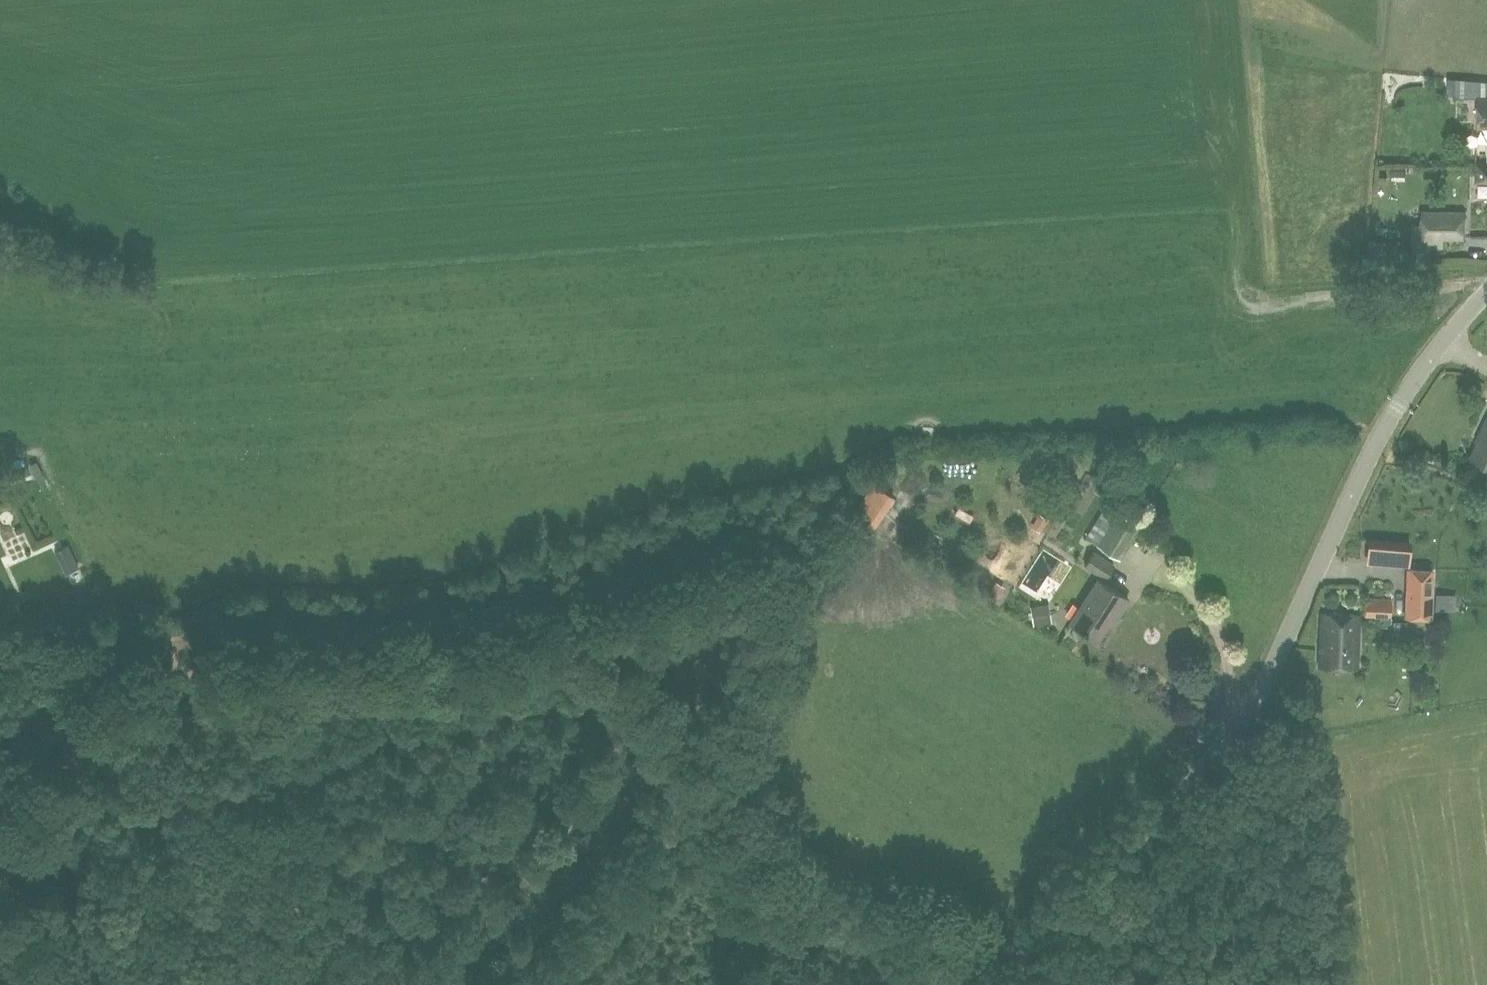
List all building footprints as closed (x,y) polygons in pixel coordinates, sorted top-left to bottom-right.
[(1454,77),(1454,95),(1477,95),(1476,127),(1486,127),(1486,80),(1454,77)] [(1464,209),(1420,208),(1420,221),(1411,221),(1410,249),(1414,249),(1414,256),(1431,256),(1431,246),(1443,247),(1443,239),(1464,239),(1464,209)] [(1473,455),(1486,462),(1486,421),(1482,431),(1484,432),(1473,455)] [(43,474),(36,461),(29,464),(35,477),(43,474)] [(1120,560),(1142,526),(1118,511),(1096,545),(1120,560)] [(847,528),(863,538),(869,529),(853,519),(847,528)] [(68,545),(56,551),(61,562),(73,556),(68,545)] [(1114,563),(1093,549),(1083,565),(1105,578),(1114,563)] [(1407,566),(1405,616),(1432,618),(1434,567),(1407,566)] [(1097,580),(1071,621),(1097,638),(1112,613),(1117,616),(1128,599),(1097,580)] [(1064,595),(1046,601),(1052,617),(1069,611),(1064,595)] [(1391,596),(1365,596),(1365,615),(1380,615),(1379,625),(1391,625),(1391,596)] [(1050,621),(1047,604),(1030,607),(1033,624),(1050,621)] [(1322,613),(1321,666),(1357,667),(1358,614),(1322,613)]
